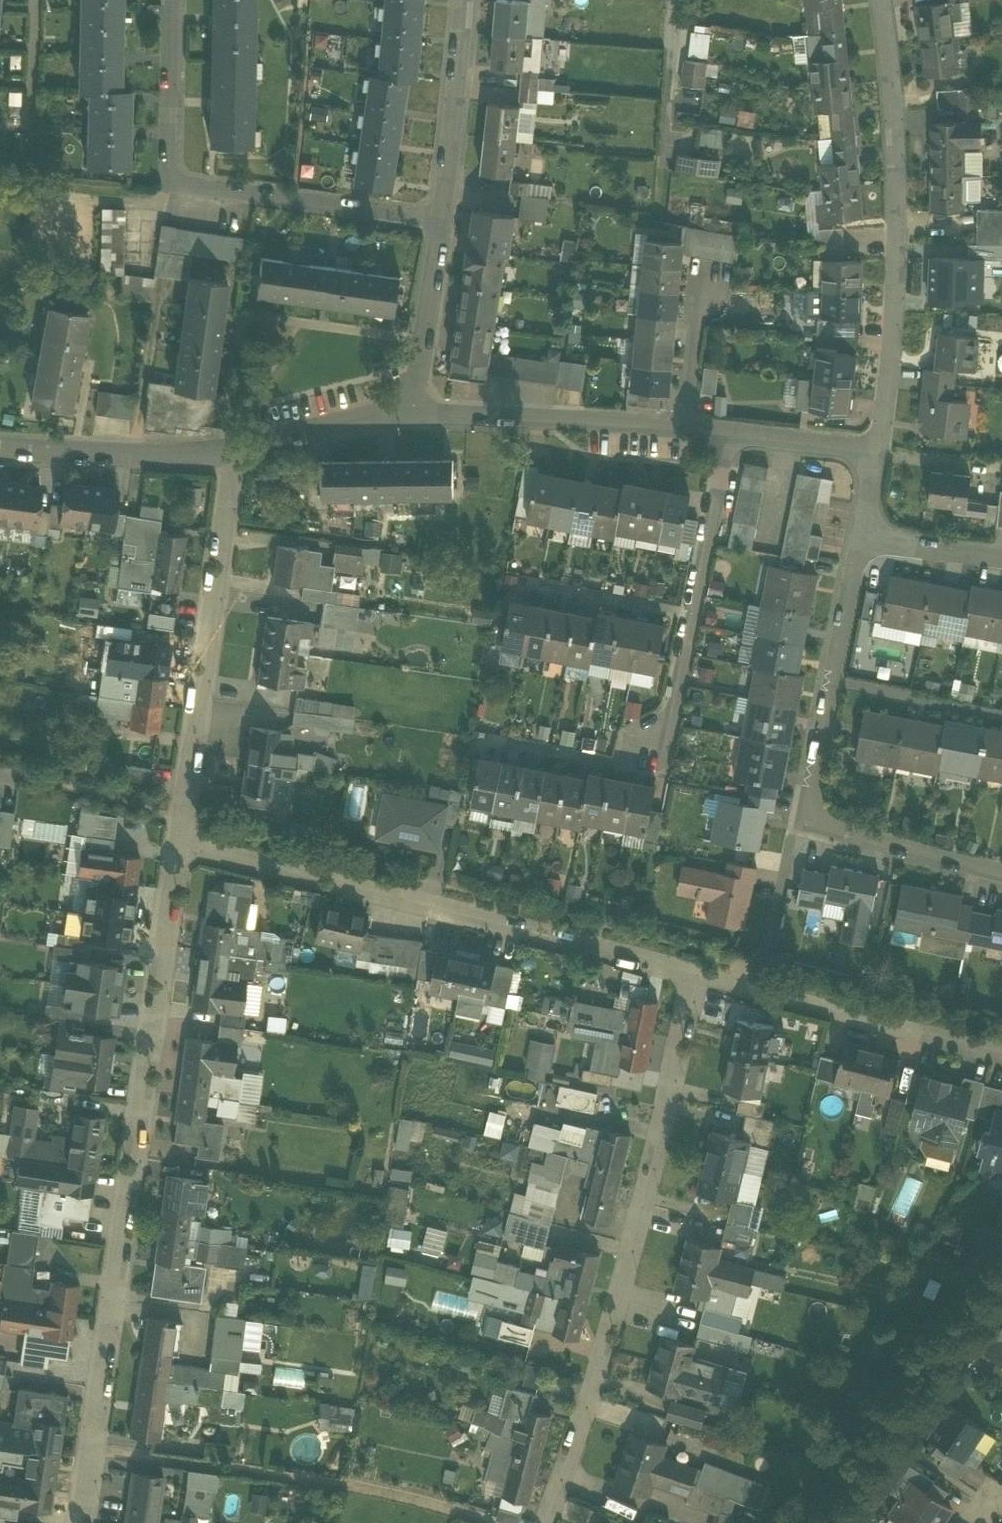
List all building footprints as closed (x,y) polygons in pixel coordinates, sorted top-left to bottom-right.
[(128,165),(130,90),(119,90),(121,0),(78,0),(76,89),(87,90),(85,164),(128,165)] [(250,143),(253,0),(214,0),(213,10),(212,10),(212,23),(213,23),(213,95),(212,95),(212,106),(213,106),(212,142),(250,143)] [(495,33),(525,36),(528,2),(503,0),(498,0),(495,33)] [(542,37),(545,0),(528,0),(528,2),(525,36),(541,37),(542,37)] [(841,0),(806,0),(807,8),(821,7),(842,5),(841,0)] [(388,1),(385,35),(421,38),(424,4),(388,1)] [(964,2),(961,2),(963,19),(951,21),(953,36),(973,34),(969,1),(964,2)] [(918,6),(921,40),(953,36),(951,21),(949,2),(944,3),(918,6)] [(949,2),(951,21),(963,19),(961,2),(949,2)] [(821,7),(823,33),(844,31),(843,17),(842,11),(842,5),(821,7)] [(806,8),(809,34),(823,33),(821,7),(807,8),(806,8)] [(846,49),(844,31),(823,33),(826,60),(847,58),(846,49)] [(688,60),(707,63),(711,34),(692,32),(688,60)] [(523,70),(525,36),(495,33),(492,67),(523,70)] [(809,34),(811,61),(826,60),(823,33),(809,34)] [(796,63),(811,61),(809,34),(794,36),(796,63)] [(385,35),(383,67),(411,70),(418,71),(421,38),(385,35)] [(525,36),(523,70),(539,71),(541,37),(525,36)] [(957,70),(953,36),(921,40),(926,74),(957,70)] [(813,86),(814,86),(849,83),(847,58),(826,60),(811,61),(813,86)] [(686,60),(684,73),(683,85),(704,88),(706,76),(707,63),(688,60),(686,60)] [(707,63),(706,76),(718,77),(719,64),(707,63)] [(377,67),(373,102),(407,106),(411,70),(383,67),(377,67)] [(521,88),(538,89),(539,77),(522,76),(521,88)] [(555,79),(539,77),(538,89),(554,91),(555,79)] [(852,108),(849,83),(814,86),(817,112),(818,112),(831,110),(852,108)] [(520,100),(537,101),(538,89),(521,88),(520,100)] [(554,91),(538,89),(537,101),(553,102),(554,91)] [(938,91),(939,108),(960,106),(959,94),(959,90),(938,91)] [(959,94),(960,106),(976,105),(976,93),(959,94)] [(520,106),(516,140),(534,142),(537,101),(520,100),(520,106)] [(373,102),(370,136),(403,139),(407,106),(373,102)] [(489,103),(486,137),(516,140),(520,106),(489,103)] [(977,117),(976,105),(960,106),(960,118),(977,117)] [(738,110),(721,107),(719,122),(735,124),(738,110)] [(831,110),(833,137),(854,135),(852,108),(831,110)] [(738,110),(735,124),(754,128),(757,113),(738,110)] [(820,138),(833,137),(831,110),(818,112),(820,138)] [(932,123),(933,176),(964,176),(964,145),(981,145),(981,122),(932,123)] [(729,135),(708,132),(706,145),(726,149),(729,135)] [(857,161),(854,135),(833,137),(836,163),(857,161)] [(400,175),(403,139),(370,136),(366,172),(400,175)] [(512,174),(516,140),(486,137),(482,171),(512,174)] [(819,138),(822,164),(836,163),(833,137),(820,138),(819,138)] [(680,172),(701,175),(701,174),(703,161),(682,158),(680,172)] [(703,161),(701,174),(718,177),(721,164),(703,161)] [(822,164),(824,190),(859,186),(857,161),(836,163),(822,164)] [(964,210),(964,202),(964,176),(933,176),(933,210),(964,210)] [(981,176),(964,176),(964,202),(981,201),(981,176)] [(511,192),(523,194),(527,194),(528,182),(512,180),(511,192)] [(527,194),(549,197),(550,185),(528,182),(527,194)] [(745,189),(728,186),(726,202),(743,205),(745,189)] [(824,190),(826,210),(827,221),(862,217),(859,186),(824,190)] [(826,210),(824,190),(804,192),(809,240),(820,238),(820,229),(818,221),(817,211),(826,210)] [(549,197),(527,194),(523,194),(520,219),(546,222),(549,197)] [(730,233),(742,235),(744,225),(718,221),(718,217),(707,215),(707,219),(705,218),(707,205),(689,202),(684,225),(695,227),(707,229),(718,231),(730,233)] [(102,208),(102,219),(124,220),(124,209),(102,208)] [(818,221),(827,221),(826,210),(817,211),(818,221)] [(978,210),(978,244),(1001,245),(1001,210),(978,210)] [(506,252),(509,253),(515,218),(476,212),(470,247),(506,252)] [(123,230),(124,220),(102,219),(101,229),(123,230)] [(682,254),(691,254),(695,227),(684,225),(682,242),(682,254)] [(158,247),(171,249),(174,227),(161,226),(158,247)] [(171,250),(245,260),(248,238),(174,227),(171,249),(171,250)] [(707,229),(695,227),(691,254),(702,257),(707,229)] [(821,244),(844,244),(843,228),(820,229),(820,238),(821,244)] [(123,241),(123,230),(101,229),(101,240),(123,241)] [(718,231),(707,229),(702,257),(714,258),(718,231)] [(730,233),(718,231),(714,258),(725,260),(730,233)] [(646,264),(649,234),(636,233),(633,263),(646,264)] [(742,235),(730,233),(725,260),(737,263),(742,235)] [(649,234),(646,264),(680,268),(682,254),(682,242),(670,241),(670,236),(649,234)] [(561,261),(575,263),(578,242),(564,239),(561,261)] [(123,251),(123,241),(101,240),(101,250),(123,251)] [(822,256),(847,257),(847,244),(822,244),(822,256)] [(969,259),(983,259),(1001,260),(1001,245),(978,244),(969,244),(969,259)] [(470,247),(465,283),(501,288),(506,252),(470,247)] [(123,261),(123,251),(101,250),(101,261),(123,261)] [(154,273),(187,278),(190,256),(170,253),(157,251),(154,273)] [(276,297),(293,299),(297,263),(283,262),(283,260),(263,258),(261,273),(259,273),(257,292),(269,293),(269,291),(276,292),(276,294),(276,297)] [(969,259),(932,258),(930,300),(976,301),(977,277),(983,278),(983,259),(969,259)] [(122,273),(123,261),(101,261),(100,273),(122,273),(119,296),(151,300),(154,278),(122,273)] [(825,291),(826,262),(815,261),(813,290),(825,291)] [(317,298),(326,299),(330,265),(311,262),(311,265),(297,263),(293,299),(308,301),(309,295),(318,296),(317,298)] [(825,291),(828,291),(861,292),(862,263),(826,262),(825,291)] [(644,289),(646,264),(633,263),(631,288),(644,289)] [(646,264),(644,289),(678,293),(680,268),(646,264)] [(344,305),(359,307),(364,272),(350,270),(350,268),(330,265),(326,299),(335,300),(335,298),(345,299),(345,302),(344,305)] [(380,274),(364,272),(359,307),(375,309),(376,306),(376,304),(387,305),(387,308),(396,309),(399,290),(397,289),(399,275),(380,272),(380,274)] [(176,382),(209,386),(209,385),(218,320),(224,282),(190,277),(185,316),(176,382)] [(495,324),(501,288),(465,283),(459,319),(495,324)] [(644,289),(631,288),(628,313),(642,314),(644,289)] [(644,289),(642,314),(676,317),(678,293),(644,289)] [(793,317),(807,317),(808,290),(794,290),(793,317)] [(813,290),(808,290),(807,317),(827,318),(828,291),(825,291),(813,290)] [(860,319),(861,292),(828,291),(827,318),(860,319)] [(592,294),(576,292),(574,306),(590,308),(592,294)] [(31,402),(71,409),(87,316),(47,309),(31,402)] [(642,314),(639,339),(673,342),(676,317),(642,314)] [(491,352),(495,324),(459,319),(453,357),(489,362),(491,352)] [(844,320),(843,335),(859,336),(861,322),(844,320)] [(818,322),(817,333),(840,335),(841,324),(818,322)] [(839,347),(840,335),(817,333),(816,345),(839,347)] [(858,351),(859,336),(843,335),(842,350),(858,351)] [(956,370),(973,372),(977,338),(943,335),(940,368),(956,370)] [(639,339),(637,364),(671,367),(673,342),(639,339)] [(819,380),(851,384),(855,354),(823,350),(819,380)] [(492,374),(514,377),(517,356),(496,353),(494,363),(492,374)] [(514,377),(524,379),(528,358),(517,356),(514,377)] [(489,362),(453,357),(450,376),(486,381),(489,362)] [(524,379),(535,381),(538,360),(528,358),(524,379)] [(560,363),(538,360),(535,381),(557,384),(560,363)] [(557,384),(570,386),(573,363),(560,361),(560,363),(557,384)] [(586,365),(573,363),(570,386),(583,388),(583,386),(586,365)] [(668,392),(671,367),(637,364),(634,387),(634,388),(663,391),(668,392)] [(705,367),(702,391),(716,393),(719,369),(705,367)] [(927,370),(926,381),(954,384),(956,370),(940,368),(939,371),(927,370)] [(147,421),(174,425),(175,419),(199,423),(199,417),(218,420),(223,387),(209,385),(209,386),(176,382),(153,378),(147,421)] [(810,411),(847,416),(851,384),(819,380),(802,378),(798,408),(811,410),(810,411)] [(952,401),(954,384),(926,381),(924,398),(952,401)] [(634,388),(634,387),(629,387),(627,404),(661,408),(663,391),(634,388)] [(94,412),(130,418),(133,396),(98,391),(94,412)] [(729,396),(716,395),(715,414),(727,415),(729,396)] [(933,436),(964,439),(968,403),(952,401),(924,398),(922,422),(934,424),(933,436)] [(318,496),(352,496),(352,462),(328,462),(328,461),(326,461),(326,463),(320,463),(320,461),(317,461),(318,496)] [(352,496),(386,496),(386,462),(376,462),(376,461),(374,461),(374,462),(352,462),(352,496)] [(386,496),(418,496),(418,462),(395,462),(395,461),(392,461),(392,462),(386,462),(386,496)] [(441,462),(418,462),(418,496),(452,495),(452,461),(450,461),(450,462),(443,462),(443,461),(441,461),(441,462)] [(522,489),(533,491),(537,471),(538,465),(527,463),(522,489)] [(729,545),(752,549),(768,467),(745,463),(729,545)] [(528,517),(551,522),(560,475),(537,471),(533,491),(528,517)] [(931,503),(955,506),(955,504),(969,506),(969,502),(972,477),(934,473),(935,472),(933,472),(930,503),(931,503)] [(798,473),(782,555),(805,560),(806,557),(811,534),(817,501),(822,478),(798,473)] [(551,522),(572,526),(581,479),(560,475),(551,522)] [(834,480),(822,478),(817,501),(830,503),(834,480)] [(572,526),(594,530),(603,484),(581,479),(572,526)] [(9,523),(15,484),(0,482),(0,522),(9,523)] [(60,523),(86,526),(91,486),(65,483),(62,505),(60,523)] [(617,527),(638,531),(647,487),(625,483),(624,488),(617,527)] [(40,487),(15,484),(9,523),(35,527),(37,510),(40,487)] [(615,534),(617,527),(624,488),(603,484),(594,530),(615,534)] [(117,490),(91,486),(86,526),(111,530),(114,512),(117,490)] [(202,487),(189,486),(186,502),(199,504),(202,487)] [(638,531),(660,536),(668,491),(647,487),(638,531)] [(690,496),(668,491),(660,536),(681,540),(686,515),(690,496)] [(968,514),(985,516),(987,516),(989,504),(969,502),(969,506),(968,514)] [(47,527),(59,529),(60,523),(62,505),(50,504),(49,511),(47,527)] [(142,504),(139,517),(160,520),(162,507),(142,504)] [(955,504),(955,506),(954,512),(968,514),(969,506),(955,504)] [(999,506),(989,504),(987,516),(985,516),(984,525),(997,526),(999,506)] [(34,533),(46,535),(47,527),(49,511),(37,510),(35,527),(34,533)] [(111,536),(123,538),(126,514),(114,513),(111,536)] [(122,542),(134,544),(139,517),(126,514),(123,538),(122,542)] [(681,540),(693,542),(698,518),(686,515),(681,540)] [(134,544),(133,556),(153,559),(181,563),(185,536),(158,533),(160,520),(139,517),(134,544)] [(7,540),(9,523),(0,522),(0,539),(7,540)] [(9,523),(7,540),(33,544),(34,533),(35,527),(9,523)] [(823,536),(811,534),(806,557),(818,560),(823,536)] [(334,558),(358,561),(360,547),(336,544),(334,558)] [(273,581),(303,585),(309,550),(278,545),(273,581)] [(360,547),(358,561),(363,562),(376,563),(378,550),(360,547)] [(309,549),(309,550),(303,585),(303,586),(330,590),(333,569),(334,565),(333,565),(319,563),(321,551),(309,549)] [(401,571),(403,552),(382,550),(380,569),(401,571)] [(150,592),(151,586),(150,586),(153,559),(133,556),(122,554),(120,566),(117,587),(140,591),(150,592)] [(803,572),(805,560),(782,555),(779,567),(803,572)] [(361,573),(363,562),(358,561),(334,558),(333,565),(334,565),(333,569),(361,573)] [(181,563),(153,559),(150,586),(151,586),(178,590),(181,563)] [(106,585),(117,587),(120,566),(109,565),(106,585)] [(770,565),(762,606),(808,615),(816,574),(803,572),(779,567),(770,565)] [(883,621),(924,629),(932,584),(892,576),(886,604),(883,621)] [(964,637),(965,631),(972,593),(932,584),(924,629),(938,632),(964,637)] [(301,598),(325,602),(328,602),(330,590),(303,586),(301,598)] [(1001,639),(1001,592),(974,586),(972,593),(965,631),(1001,639)] [(140,591),(117,587),(115,603),(138,606),(140,591)] [(861,617),(874,620),(877,602),(879,592),(867,590),(861,617)] [(100,598),(80,596),(77,615),(97,617),(100,598)] [(161,602),(160,614),(172,616),(173,604),(161,602)] [(357,606),(328,602),(325,602),(321,623),(336,625),(336,628),(353,630),(357,606)] [(503,647),(525,651),(534,606),(512,602),(503,647)] [(886,604),(877,602),(874,620),(875,620),(883,621),(886,604)] [(525,651),(547,655),(555,610),(534,606),(525,651)] [(762,606),(756,636),(802,645),(808,615),(762,606)] [(547,655),(568,659),(577,614),(555,610),(547,655)] [(147,626),(172,630),(174,616),(172,616),(160,614),(149,613),(147,626)] [(591,658),(612,662),(621,618),(600,613),(599,619),(591,658)] [(590,664),(591,658),(599,619),(577,614),(568,659),(590,664)] [(267,615),(262,649),(296,654),(299,634),(309,635),(311,621),(267,615)] [(664,626),(621,618),(612,662),(655,671),(664,626)] [(921,644),(924,629),(883,621),(875,620),(872,635),(921,644)] [(319,642),(333,645),(336,628),(336,625),(321,623),(319,642)] [(95,636),(111,639),(130,641),(131,629),(96,624),(95,636)] [(924,629),(921,644),(936,647),(938,632),(924,629)] [(964,637),(962,643),(1001,652),(1001,639),(965,631),(964,637)] [(750,666),(758,667),(796,675),(802,645),(756,636),(750,666)] [(111,639),(106,669),(137,675),(166,679),(171,646),(130,641),(111,639)] [(293,670),(296,654),(262,649),(258,680),(301,686),(303,672),(293,670)] [(758,667),(752,697),(798,706),(804,676),(796,675),(758,667)] [(133,701),(137,675),(106,669),(101,668),(97,695),(133,701)] [(166,679),(137,675),(133,701),(133,702),(161,705),(166,679)] [(93,723),(95,714),(98,697),(93,696),(80,694),(75,721),(93,723)] [(133,702),(133,701),(98,697),(95,714),(122,718),(123,714),(131,715),(133,702)] [(294,697),(292,710),(323,714),(325,702),(294,697)] [(752,697),(744,737),(790,746),(798,706),(752,697)] [(158,732),(161,705),(133,702),(131,715),(131,719),(130,728),(158,732)] [(321,726),(323,714),(292,710),(290,722),(321,726)] [(857,756),(897,764),(906,718),(866,710),(857,756)] [(937,772),(938,767),(946,726),(906,718),(897,764),(937,772)] [(938,767),(978,775),(987,729),(947,721),(946,726),(938,767)] [(251,727),(246,760),(293,767),(295,753),(276,750),(279,731),(251,727)] [(1001,780),(1001,732),(987,729),(978,775),(1001,780)] [(782,786),(790,746),(744,737),(736,777),(750,780),(777,785),(782,786)] [(85,755),(78,754),(75,771),(84,773),(87,757),(88,755),(85,755)] [(246,760),(241,792),(271,796),(274,774),(292,777),(293,767),(246,760)] [(472,805),(494,810),(503,764),(481,760),(472,805)] [(494,810),(515,814),(524,768),(503,764),(494,810)] [(123,779),(150,783),(153,769),(125,765),(123,779)] [(515,814),(537,818),(546,772),(524,768),(515,814)] [(537,818),(559,822),(568,777),(546,772),(537,818)] [(582,818),(603,823),(612,778),(591,774),(589,781),(582,818)] [(580,827),(582,818),(589,781),(568,777),(559,822),(580,827)] [(603,823),(625,827),(634,782),(612,778),(603,823)] [(747,792),(752,793),(775,798),(777,785),(750,780),(747,792)] [(656,787),(634,782),(625,827),(647,831),(652,808),(656,787)] [(447,806),(443,824),(455,827),(462,791),(450,789),(447,806)] [(269,808),(271,796),(241,792),(239,804),(269,808)] [(772,812),(775,798),(752,793),(750,807),(767,810),(767,811),(772,812)] [(386,794),(381,818),(387,819),(383,838),(438,849),(443,824),(447,806),(386,794)] [(714,842),(759,850),(767,811),(767,810),(750,807),(729,803),(727,815),(719,814),(714,842)] [(81,805),(80,812),(94,813),(98,814),(99,808),(81,805)] [(647,831),(660,834),(664,810),(652,808),(647,831)] [(11,834),(14,812),(0,810),(0,833),(11,834)] [(84,836),(90,837),(94,813),(80,812),(77,835),(84,836)] [(90,837),(113,840),(117,817),(98,814),(94,813),(90,837)] [(377,837),(383,838),(387,819),(381,818),(377,837)] [(9,847),(11,834),(0,833),(0,846),(9,847)] [(78,876),(82,849),(84,836),(77,835),(71,834),(65,874),(77,876),(78,876)] [(82,849),(112,853),(113,840),(90,837),(84,836),(82,849)] [(101,879),(108,880),(112,853),(82,849),(78,876),(101,879)] [(140,857),(112,853),(108,880),(136,884),(140,857)] [(727,875),(754,881),(756,867),(729,862),(727,875)] [(842,940),(867,945),(881,875),(831,865),(829,875),(826,892),(813,889),(810,906),(826,909),(828,901),(848,905),(842,940)] [(711,922),(744,929),(754,881),(727,875),(684,867),(679,893),(715,900),(711,922)] [(799,904),(810,906),(813,889),(826,892),(829,875),(805,870),(799,904)] [(99,891),(101,879),(78,876),(77,876),(75,887),(87,889),(99,891)] [(99,891),(135,896),(136,884),(108,880),(101,879),(99,891)] [(224,880),(222,892),(250,896),(252,884),(224,880)] [(930,941),(946,945),(947,943),(954,944),(955,938),(961,905),(962,901),(939,896),(940,893),(902,885),(895,921),(932,929),(930,941)] [(87,889),(75,887),(71,911),(83,913),(87,889)] [(99,891),(87,889),(83,913),(131,920),(135,896),(99,891)] [(210,891),(205,922),(231,927),(231,928),(245,929),(245,928),(250,896),(222,892),(210,891)] [(955,938),(966,940),(972,911),(973,907),(961,905),(955,938)] [(358,948),(359,948),(362,933),(366,916),(322,906),(315,938),(358,948)] [(83,913),(71,911),(67,911),(64,934),(80,937),(83,913)] [(996,916),(972,911),(966,940),(990,945),(996,916)] [(997,911),(996,916),(990,945),(1001,947),(1001,912),(997,911)] [(131,920),(83,913),(80,937),(91,938),(127,944),(131,920)] [(199,949),(228,953),(231,928),(231,927),(205,922),(203,922),(199,949)] [(245,929),(231,928),(228,953),(290,962),(294,939),(280,938),(279,944),(259,941),(260,931),(245,928),(245,929)] [(80,937),(64,934),(55,933),(53,945),(89,950),(91,938),(80,937)] [(356,958),(371,960),(374,934),(362,933),(359,948),(358,948),(356,958)] [(371,960),(419,967),(422,949),(424,941),(374,934),(371,960)] [(68,959),(89,962),(91,950),(89,950),(53,945),(52,958),(68,961),(68,959)] [(199,949),(195,976),(224,980),(224,979),(228,953),(199,949)] [(437,952),(422,949),(419,967),(418,976),(431,979),(437,952)] [(429,990),(460,997),(468,958),(437,952),(431,979),(429,990)] [(52,958),(49,980),(65,983),(68,961),(52,958)] [(468,958),(460,997),(483,1002),(487,1003),(489,990),(495,964),(468,958)] [(68,961),(65,983),(121,991),(124,968),(89,962),(68,959),(68,961)] [(489,990),(509,994),(515,968),(495,964),(489,990)] [(230,979),(224,979),(224,980),(195,976),(191,1007),(221,1011),(241,1014),(242,1012),(245,985),(230,983),(230,979)] [(62,1006),(65,983),(49,980),(46,1003),(62,1006)] [(630,997),(644,999),(646,985),(621,980),(619,995),(630,998),(630,997)] [(117,1015),(121,991),(65,983),(62,1006),(62,1007),(83,1010),(117,1015)] [(480,1016),(483,1002),(460,997),(457,1010),(480,1016)] [(545,997),(544,1010),(561,1012),(562,998),(545,997)] [(630,998),(627,1013),(624,1030),(649,1035),(650,1034),(656,1002),(644,999),(630,997),(630,998)] [(44,1016),(60,1019),(81,1022),(83,1010),(62,1007),(62,1006),(46,1003),(44,1016)] [(618,1029),(624,1030),(627,1013),(573,1003),(569,1019),(569,1020),(576,1021),(618,1029)] [(219,1025),(243,1028),(245,1013),(242,1012),(241,1014),(221,1011),(219,1025)] [(725,1089),(761,1096),(768,1061),(775,1024),(739,1017),(732,1054),(725,1089)] [(84,1022),(81,1022),(60,1019),(59,1031),(82,1034),(84,1022)] [(598,1040),(615,1043),(618,1029),(576,1021),(573,1036),(598,1040)] [(237,1045),(241,1046),(243,1028),(219,1025),(217,1042),(237,1045)] [(615,1043),(621,1044),(624,1030),(618,1029),(615,1043)] [(649,1035),(624,1030),(621,1044),(618,1061),(620,1062),(644,1067),(650,1034),(649,1035)] [(59,1031),(55,1054),(111,1062),(114,1039),(82,1034),(59,1031)] [(524,1075),(547,1080),(555,1043),(533,1037),(524,1075)] [(188,1038),(184,1066),(211,1070),(212,1065),(233,1068),(237,1045),(217,1042),(188,1038)] [(453,1038),(449,1054),(492,1064),(496,1047),(453,1038)] [(618,1074),(620,1062),(618,1061),(621,1044),(615,1043),(598,1040),(592,1069),(612,1072),(612,1073),(618,1074)] [(835,1081),(862,1088),(872,1049),(845,1042),(840,1060),(835,1081)] [(900,1056),(872,1049),(862,1088),(875,1091),(890,1095),(900,1056)] [(52,1078),(55,1054),(38,1052),(35,1076),(43,1077),(42,1089),(50,1090),(52,1078)] [(107,1086),(111,1062),(55,1054),(52,1078),(75,1082),(107,1086)] [(822,1055),(817,1076),(835,1081),(840,1060),(822,1055)] [(179,1092),(207,1096),(209,1088),(211,1070),(184,1066),(182,1066),(179,1092)] [(580,1079),(610,1084),(612,1073),(612,1072),(592,1069),(590,1068),(583,1067),(580,1079)] [(933,1073),(933,1077),(951,1081),(951,1078),(948,1076),(943,1073),(938,1073),(933,1073)] [(907,1099),(918,1102),(925,1077),(914,1074),(907,1099)] [(949,1085),(950,1084),(932,1079),(925,1077),(918,1102),(917,1107),(916,1107),(912,1122),(929,1127),(927,1136),(925,1144),(929,1151),(954,1157),(957,1144),(964,1116),(971,1091),(961,1088),(949,1085)] [(50,1090),(74,1093),(75,1082),(52,1078),(50,1090)] [(976,1119),(977,1115),(985,1084),(963,1079),(961,1088),(971,1091),(964,1116),(976,1119)] [(220,1089),(209,1088),(207,1096),(239,1100),(241,1085),(221,1082),(220,1089)] [(985,1084),(977,1115),(995,1119),(997,1110),(1001,1111),(1001,1089),(985,1084)] [(872,1102),(875,1091),(862,1088),(856,1112),(872,1116),(875,1103),(872,1102)] [(39,1103),(67,1107),(69,1096),(40,1092),(39,1103)] [(174,1121),(176,1121),(203,1125),(203,1123),(206,1106),(207,1096),(179,1092),(174,1121)] [(216,1115),(236,1118),(239,1100),(207,1096),(206,1106),(217,1108),(216,1115)] [(738,1111),(748,1114),(763,1117),(767,1102),(742,1096),(738,1111)] [(884,1131),(896,1134),(906,1101),(892,1097),(884,1131)] [(20,1158),(48,1162),(51,1142),(29,1138),(29,1132),(34,1133),(37,1109),(14,1106),(10,1134),(7,1156),(20,1158)] [(490,1110),(484,1132),(501,1136),(506,1114),(490,1110)] [(997,1110),(995,1119),(991,1132),(985,1131),(984,1135),(979,1141),(981,1148),(980,1150),(986,1152),(982,1168),(989,1180),(1001,1173),(1001,1111),(997,1110)] [(74,1114),(71,1138),(99,1142),(103,1118),(74,1114)] [(778,1121),(763,1117),(748,1114),(743,1136),(752,1138),(750,1145),(770,1150),(778,1121)] [(425,1139),(427,1119),(398,1117),(396,1148),(408,1149),(409,1138),(425,1139)] [(557,1140),(575,1144),(582,1146),(587,1126),(562,1120),(559,1132),(557,1140)] [(221,1126),(203,1123),(203,1125),(176,1121),(173,1144),(198,1147),(218,1150),(221,1126)] [(924,1135),(927,1136),(929,1127),(912,1122),(911,1127),(924,1130),(924,1135)] [(549,1152),(554,1153),(557,1140),(559,1132),(534,1126),(529,1147),(549,1152)] [(579,1159),(596,1163),(604,1130),(587,1126),(582,1146),(581,1149),(579,1159)] [(709,1157),(708,1161),(744,1170),(750,1145),(752,1138),(743,1136),(716,1129),(712,1143),(710,1144),(707,1156),(709,1157)] [(629,1136),(604,1130),(596,1163),(621,1169),(629,1136)] [(7,1156),(10,1134),(0,1133),(0,1155),(7,1156)] [(52,1136),(51,1142),(48,1162),(67,1165),(71,1139),(52,1136)] [(71,1138),(71,1139),(67,1165),(95,1169),(99,1142),(71,1138)] [(579,1159),(581,1149),(575,1148),(575,1144),(557,1140),(554,1153),(568,1156),(579,1159)] [(770,1150),(750,1145),(744,1170),(764,1175),(770,1150)] [(196,1159),(216,1162),(218,1150),(198,1147),(196,1159)] [(560,1187),(564,1169),(568,1156),(554,1153),(549,1152),(546,1163),(536,1160),(530,1180),(560,1187)] [(579,1159),(568,1156),(564,1169),(585,1174),(585,1176),(591,1177),(581,1218),(608,1225),(621,1169),(596,1163),(579,1159)] [(42,1188),(64,1191),(67,1165),(48,1162),(20,1158),(16,1184),(24,1185),(42,1188)] [(737,1199),(744,1170),(708,1161),(701,1191),(737,1199)] [(95,1169),(67,1165),(64,1191),(64,1192),(91,1196),(92,1196),(96,1169),(95,1169)] [(413,1179),(414,1168),(392,1165),(391,1176),(413,1179)] [(910,1213),(921,1180),(909,1175),(897,1208),(910,1213)] [(167,1176),(162,1207),(191,1212),(202,1213),(207,1181),(167,1176)] [(530,1180),(521,1215),(551,1223),(560,1187),(530,1180)] [(37,1223),(38,1212),(42,1188),(24,1185),(19,1220),(37,1223)] [(404,1227),(410,1188),(391,1185),(385,1223),(391,1224),(389,1244),(410,1247),(413,1228),(404,1227)] [(64,1191),(42,1188),(38,1212),(62,1215),(88,1219),(89,1217),(88,1217),(91,1196),(64,1192),(64,1191)] [(733,1200),(728,1222),(749,1227),(754,1205),(733,1200)] [(189,1221),(191,1212),(162,1207),(159,1234),(187,1238),(189,1225),(193,1226),(193,1221),(189,1221)] [(37,1223),(62,1227),(62,1224),(61,1224),(62,1215),(38,1212),(37,1223)] [(544,1248),(551,1223),(521,1215),(515,1241),(544,1248)] [(755,1229),(749,1227),(728,1222),(724,1238),(752,1244),(755,1229)] [(217,1242),(229,1244),(231,1230),(228,1229),(228,1226),(216,1224),(215,1227),(200,1225),(198,1240),(217,1242)] [(10,1243),(36,1246),(38,1234),(11,1230),(10,1243)] [(479,1239),(502,1241),(503,1234),(480,1231),(479,1239)] [(155,1261),(156,1261),(183,1265),(183,1264),(184,1257),(187,1238),(159,1234),(155,1261)] [(198,1240),(187,1238),(184,1257),(195,1258),(195,1259),(214,1261),(217,1242),(198,1240)] [(689,1238),(682,1264),(715,1273),(719,1257),(722,1246),(689,1238)] [(213,1265),(242,1269),(245,1247),(229,1244),(217,1242),(214,1261),(213,1265)] [(7,1263),(33,1266),(36,1246),(10,1243),(7,1263)] [(558,1243),(553,1262),(557,1263),(556,1266),(562,1268),(560,1275),(566,1277),(569,1265),(596,1272),(600,1254),(558,1243)] [(719,1257),(715,1273),(751,1282),(755,1266),(719,1257)] [(204,1267),(183,1264),(183,1265),(156,1261),(151,1294),(199,1300),(204,1267)] [(2,1279),(31,1283),(33,1266),(7,1263),(4,1262),(2,1279)] [(553,1262),(550,1276),(552,1276),(551,1281),(564,1284),(566,1277),(560,1275),(562,1268),(556,1266),(557,1263),(553,1262)] [(359,1298),(373,1298),(374,1264),(360,1263),(359,1298)] [(504,1283),(513,1285),(516,1272),(518,1272),(519,1267),(509,1264),(507,1269),(504,1283)] [(711,1286),(715,1273),(682,1264),(676,1289),(708,1297),(711,1286)] [(407,1283),(408,1267),(387,1265),(385,1281),(407,1283)] [(587,1305),(596,1272),(569,1265),(566,1277),(564,1284),(560,1298),(587,1305)] [(499,1282),(504,1283),(507,1269),(498,1267),(494,1280),(499,1282)] [(560,1298),(564,1284),(551,1281),(552,1276),(550,1276),(547,1275),(546,1279),(518,1272),(516,1272),(513,1285),(523,1288),(532,1290),(545,1294),(560,1298)] [(715,1273),(711,1286),(733,1292),(747,1296),(751,1282),(715,1273)] [(47,1307),(49,1289),(30,1287),(31,1283),(2,1279),(0,1290),(0,1300),(1,1301),(47,1307)] [(50,1281),(49,1289),(47,1307),(47,1308),(75,1312),(79,1285),(50,1281)] [(496,1294),(520,1301),(523,1288),(513,1285),(504,1283),(499,1282),(496,1294)] [(730,1303),(733,1292),(711,1286),(708,1297),(730,1303)] [(520,1301),(529,1303),(532,1290),(523,1288),(520,1301)] [(527,1312),(540,1315),(545,1294),(532,1290),(529,1303),(527,1312)] [(538,1324),(552,1328),(560,1298),(545,1294),(540,1315),(538,1324)] [(705,1312),(726,1317),(730,1303),(708,1297),(705,1312)] [(587,1305),(560,1298),(552,1328),(552,1330),(579,1337),(587,1305)] [(1,1301),(0,1310),(0,1328),(24,1332),(25,1331),(43,1334),(47,1308),(47,1307),(1,1301)] [(75,1312),(47,1308),(43,1334),(43,1335),(69,1338),(71,1338),(75,1312)] [(524,1320),(538,1324),(540,1315),(527,1312),(524,1320)] [(705,1312),(702,1323),(729,1330),(732,1319),(726,1317),(705,1312)] [(215,1315),(210,1356),(240,1360),(245,1319),(215,1315)] [(146,1317),(142,1350),(171,1354),(177,1355),(182,1322),(146,1317)] [(498,1336),(529,1345),(534,1329),(503,1320),(498,1336)] [(726,1342),(729,1330),(702,1323),(699,1335),(726,1342)] [(989,1350),(1001,1331),(1001,1324),(984,1351),(1001,1363),(1001,1358),(989,1350)] [(67,1358),(69,1338),(43,1335),(43,1334),(25,1331),(24,1332),(21,1362),(47,1366),(48,1355),(67,1358)] [(989,1350),(1001,1358),(1001,1331),(989,1350)] [(662,1336),(655,1361),(725,1381),(729,1368),(692,1358),(696,1345),(662,1336)] [(138,1377),(167,1381),(169,1364),(171,1354),(142,1350),(138,1377)] [(238,1373),(240,1360),(210,1356),(209,1369),(238,1373)] [(720,1401),(725,1381),(655,1361),(648,1386),(682,1396),(683,1391),(720,1401)] [(209,1369),(169,1364),(167,1381),(185,1384),(223,1389),(236,1391),(238,1373),(209,1369)] [(525,1382),(539,1386),(543,1369),(530,1366),(525,1382)] [(303,1384),(303,1369),(274,1368),(274,1383),(303,1384)] [(159,1440),(164,1399),(167,1381),(138,1377),(130,1436),(159,1440)] [(185,1384),(167,1381),(164,1399),(183,1402),(185,1384)] [(223,1389),(185,1384),(183,1402),(211,1406),(211,1405),(220,1406),(223,1389)] [(13,1424),(33,1427),(34,1420),(63,1425),(68,1393),(18,1385),(13,1424)] [(506,1423),(515,1426),(521,1427),(526,1409),(532,1410),(534,1402),(535,1403),(538,1395),(507,1387),(500,1415),(508,1418),(506,1423)] [(350,1431),(354,1406),(321,1401),(316,1425),(350,1431)] [(666,1418),(701,1428),(705,1412),(671,1403),(666,1418)] [(209,1419),(233,1423),(235,1409),(220,1406),(211,1405),(211,1406),(209,1419)] [(937,1439),(963,1457),(983,1429),(951,1407),(931,1435),(937,1439)] [(492,1430),(502,1435),(506,1423),(508,1418),(500,1415),(477,1408),(472,1422),(479,1424),(475,1435),(488,1441),(492,1430)] [(515,1426),(512,1440),(543,1448),(552,1415),(533,1411),(532,1410),(526,1409),(521,1427),(515,1426)] [(59,1455),(63,1425),(34,1420),(33,1427),(31,1439),(29,1450),(59,1455)] [(5,1447),(7,1435),(9,1423),(0,1422),(0,1446),(5,1447)] [(515,1426),(506,1423),(502,1435),(512,1440),(515,1426)] [(702,1443),(719,1448),(724,1433),(707,1428),(702,1443)] [(970,1462),(975,1466),(995,1437),(983,1429),(963,1457),(970,1462)] [(485,1447),(495,1450),(508,1454),(512,1440),(502,1435),(492,1430),(488,1441),(485,1447)] [(31,1439),(7,1435),(5,1447),(28,1450),(29,1450),(31,1439)] [(632,1435),(624,1459),(654,1470),(660,1455),(663,1445),(632,1435)] [(928,1452),(961,1474),(970,1462),(963,1457),(937,1439),(928,1452)] [(514,1456),(509,1474),(535,1481),(543,1448),(512,1440),(508,1454),(514,1456)] [(203,1455),(227,1459),(229,1445),(205,1441),(203,1455)] [(2,1471),(3,1464),(26,1467),(28,1450),(5,1447),(0,1446),(0,1470),(2,1471)] [(59,1455),(29,1450),(28,1450),(26,1467),(24,1479),(24,1480),(55,1485),(59,1455)] [(488,1479),(489,1479),(506,1484),(509,1474),(514,1456),(508,1454),(495,1450),(488,1479)] [(654,1470),(692,1483),(698,1468),(660,1455),(654,1470)] [(650,1483),(654,1470),(624,1459),(615,1485),(646,1496),(650,1483)] [(913,1482),(928,1492),(935,1481),(910,1465),(903,1475),(913,1482)] [(696,1484),(707,1488),(714,1470),(703,1466),(702,1470),(696,1484)] [(702,1470),(698,1468),(692,1483),(696,1484),(702,1470)] [(687,1496),(692,1483),(654,1470),(650,1483),(686,1496),(687,1496)] [(766,1490),(714,1470),(707,1488),(709,1489),(759,1508),(766,1490)] [(132,1474),(128,1500),(160,1504),(164,1478),(132,1474)] [(529,1503),(535,1481),(509,1474),(506,1484),(503,1496),(525,1502),(529,1503)] [(55,1485),(24,1480),(24,1479),(0,1476),(0,1505),(18,1508),(50,1512),(55,1485)] [(503,1496),(506,1484),(489,1479),(486,1491),(503,1496)] [(902,1522),(941,1522),(951,1508),(928,1492),(913,1482),(890,1515),(902,1522)] [(702,1508),(709,1489),(707,1488),(696,1484),(692,1483),(687,1496),(686,1496),(684,1501),(702,1508)] [(196,1516),(208,1518),(212,1490),(186,1485),(182,1514),(196,1516)] [(503,1496),(500,1508),(522,1514),(525,1502),(503,1496)] [(160,1504),(128,1500),(125,1522),(157,1522),(160,1504)] [(4,1518),(16,1519),(18,1508),(0,1505),(0,1517),(4,1518)] [(522,1514),(500,1508),(497,1519),(510,1522),(520,1522),(522,1514)] [(181,1520),(181,1522),(195,1522),(196,1516),(182,1514),(181,1520)]
